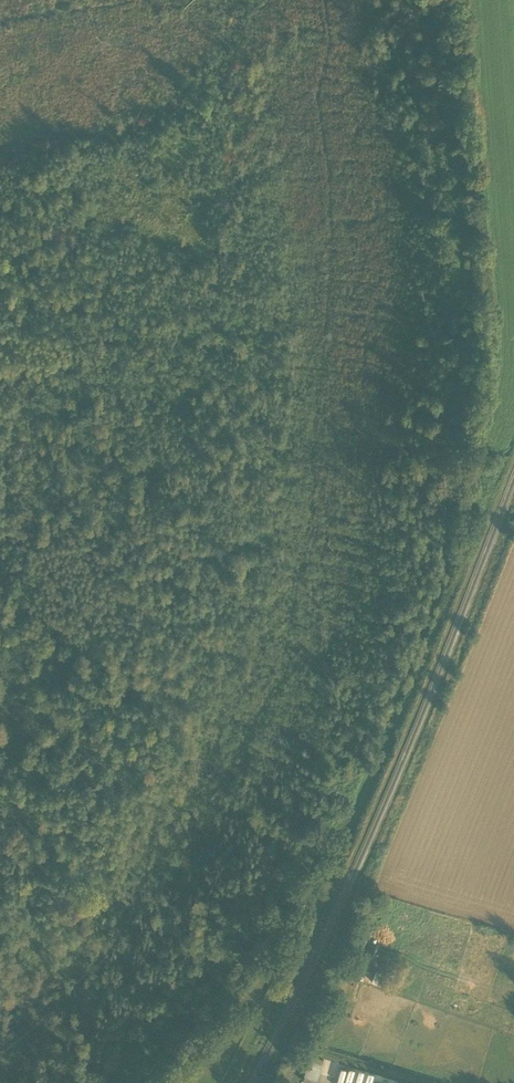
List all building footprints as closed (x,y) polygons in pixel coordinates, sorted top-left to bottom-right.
[(358,983),(362,971),(349,967),(346,977),(345,979),(358,983)] [(312,1055),(307,1075),(319,1078),(324,1058),(312,1055)]
